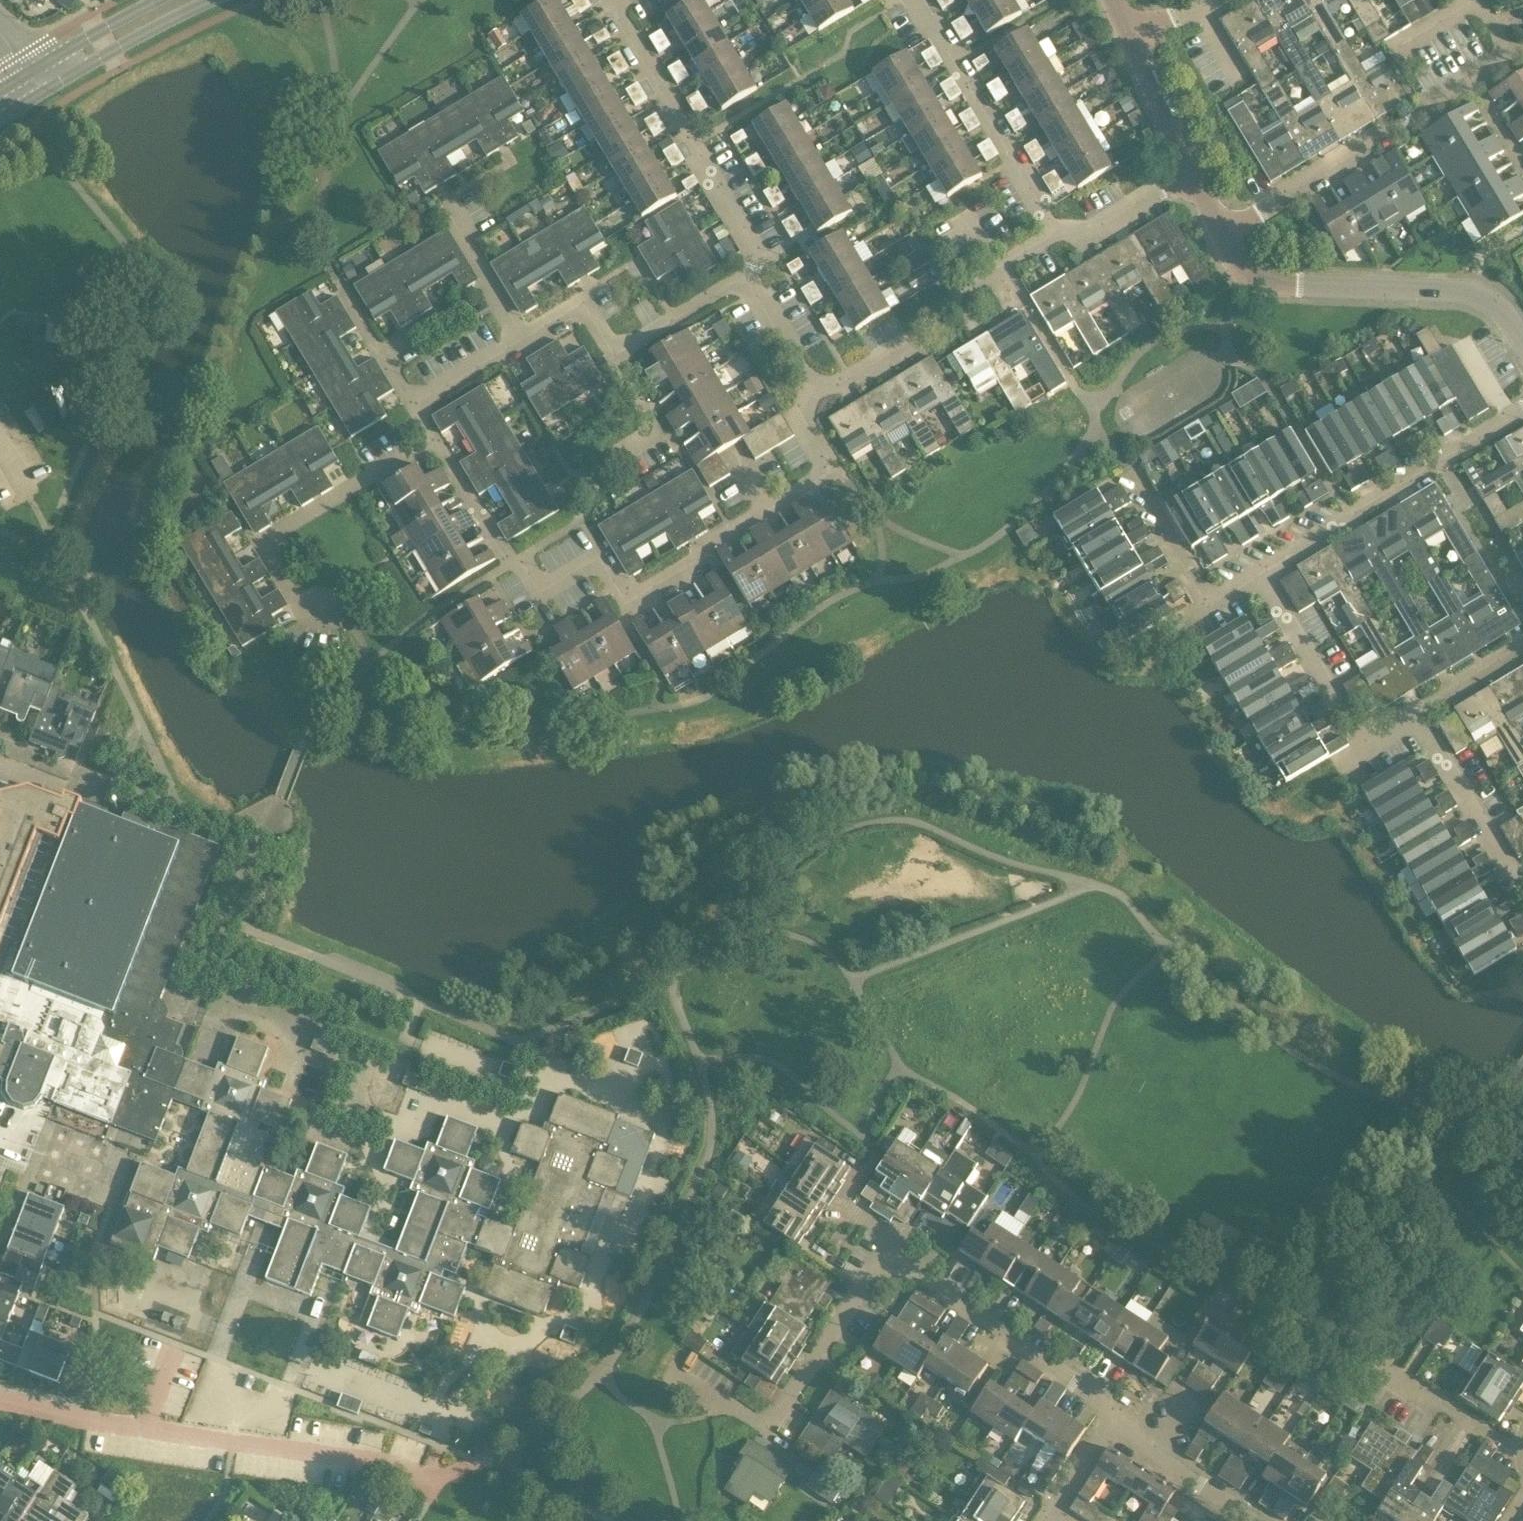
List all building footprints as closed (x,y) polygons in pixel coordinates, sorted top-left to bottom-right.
[(530,31),(565,10),(559,0),(547,0),(521,16),(530,31)] [(574,6),(579,14),(591,6),(587,0),(584,0),(574,6)] [(676,31),(711,10),(704,0),(691,0),(666,15),(676,31)] [(809,15),(834,0),(801,0),(809,15)] [(809,15),(819,30),(854,9),(848,0),(834,0),(809,15)] [(952,0),(940,0),(937,2),(942,9),(954,2),(952,0)] [(968,4),(978,20),(1010,0),(975,0),(968,4)] [(1013,0),(1010,0),(978,20),(987,35),(1021,15),(1013,0)] [(1262,92),(1277,84),(1257,51),(1277,39),(1267,22),(1264,16),(1254,0),(1253,1),(1255,4),(1222,24),(1220,20),(1219,21),(1262,92)] [(1267,22),(1277,39),(1297,72),(1311,63),(1291,30),(1311,18),(1302,1),(1301,0),(1272,0),(1280,14),(1277,16),(1274,10),(1264,16),(1267,22)] [(1311,18),(1331,51),(1346,42),(1326,9),(1341,0),(1301,0),(1302,1),(1311,18)] [(1376,47),(1390,39),(1367,0),(1347,0),(1376,47)] [(1400,10),(1415,1),(1414,0),(1394,0),(1400,10)] [(530,31),(539,47),(574,26),(565,10),(530,31)] [(720,26),(711,10),(676,31),(685,47),(720,26)] [(956,33),(968,26),(963,18),(951,25),(956,33)] [(593,37),(605,30),(600,22),(588,29),(593,37)] [(539,47),(548,62),(583,41),(574,26),(539,47)] [(685,47),(694,62),(729,41),(720,26),(685,47)] [(968,26),(956,33),(960,40),(972,33),(968,26)] [(1004,65),(1038,44),(1028,29),(994,49),(1004,65)] [(605,30),(593,37),(598,44),(610,37),(605,30)] [(648,37),(653,45),(665,38),(660,30),(648,37)] [(665,38),(653,45),(657,52),(670,45),(665,38)] [(548,62),(558,78),(593,57),(583,41),(548,62)] [(729,41),(694,62),(703,77),(738,57),(729,41)] [(1365,76),(1346,42),(1331,51),(1351,84),(1365,108),(1374,103),(1369,94),(1374,91),(1387,113),(1408,101),(1415,96),(1393,59),(1365,76)] [(1047,60),(1038,44),(1004,65),(1013,80),(1047,60)] [(926,63),(938,56),(933,48),(921,55),(926,63)] [(882,88),(917,67),(907,51),(873,72),(882,88)] [(611,68),(623,60),(619,53),(607,60),(611,68)] [(938,56),(926,63),(930,70),(943,64),(938,56)] [(984,56),(972,63),(977,71),(989,64),(984,56)] [(558,78),(567,93),(602,72),(593,57),(558,78)] [(703,77),(713,93),(748,72),(738,57),(703,77)] [(623,60),(611,68),(616,75),(628,68),(623,60)] [(1057,75),(1047,60),(1013,80),(1022,96),(1057,75)] [(672,76),(684,68),(679,61),(667,68),(672,76)] [(1373,122),(1365,108),(1351,84),(1331,96),(1311,63),(1297,72),(1316,105),(1331,129),(1340,123),(1335,115),(1340,112),(1353,134),(1373,122)] [(882,88),(892,103),(926,83),(917,67),(882,88)] [(684,68),(672,76),(676,83),(688,76),(684,68)] [(567,93),(576,109),(611,88),(602,72),(567,93)] [(748,72),(713,93),(722,109),(757,88),(748,72)] [(1521,102),(1522,101),(1522,73),(1488,94),(1493,102),(1513,90),(1521,102)] [(473,94),(504,146),(520,136),(511,120),(526,111),(504,75),(473,94)] [(1066,91),(1057,75),(1022,96),(1032,111),(1066,91)] [(940,86),(944,93),(956,86),(952,79),(940,86)] [(986,86),(991,94),(1003,87),(998,79),(986,86)] [(630,98),(642,91),(637,83),(625,90),(630,98)] [(901,119),(911,113),(935,98),(926,83),(892,103),(901,119)] [(1277,84),(1262,92),(1282,126),(1296,148),(1305,142),(1300,134),(1304,131),(1319,155),(1319,154),(1317,151),(1336,139),(1338,143),(1339,142),(1331,129),(1316,105),(1297,117),(1277,84)] [(961,94),(956,86),(944,93),(949,101),(961,94)] [(1007,95),(1003,87),(991,94),(996,102),(1007,95)] [(576,109),(586,124),(621,103),(611,88),(576,109)] [(642,91),(630,98),(635,106),(647,99),(642,91)] [(1032,111),(1041,127),(1075,106),(1066,91),(1032,111)] [(690,106),(702,99),(697,92),(685,99),(690,106)] [(487,156),(504,146),(473,94),(441,113),(463,149),(478,140),(487,156)] [(935,98),(911,113),(901,119),(910,134),(945,114),(935,98)] [(702,99),(690,106),(694,114),(707,107),(702,99)] [(1075,106),(1041,127),(1050,142),(1091,118),(1082,102),(1075,106)] [(586,124),(595,139),(630,118),(621,103),(586,124)] [(762,139),(796,118),(787,103),(752,124),(762,139)] [(1296,148),(1282,126),(1262,137),(1242,104),(1228,113),(1270,183),(1281,177),(1279,175),(1283,173),(1284,175),(1285,175),(1283,171),(1292,166),(1291,165),(1301,159),(1304,164),(1305,163),(1296,148)] [(1435,154),(1465,136),(1458,125),(1478,113),(1472,104),(1423,134),(1435,154)] [(963,124),(975,117),(971,110),(959,117),(963,124)] [(1010,125),(1021,118),(1017,110),(1005,118),(1010,125)] [(448,158),(463,149),(441,113),(410,132),(441,184),(457,174),(448,158)] [(649,129),(660,122),(656,114),(644,121),(649,129)] [(910,134),(920,150),(954,129),(945,114),(910,134)] [(975,117),(963,124),(968,132),(980,125),(975,117)] [(595,139),(604,155),(639,134),(630,118),(595,139)] [(806,134),(796,118),(762,139),(771,155),(806,134)] [(1026,125),(1021,118),(1010,125),(1014,133),(1026,125)] [(1100,133),(1091,118),(1050,142),(1060,158),(1100,133)] [(1508,127),(1513,135),(1522,129),(1522,118),(1508,127)] [(660,122),(649,129),(653,137),(665,130),(660,122)] [(920,150),(929,165),(963,145),(954,129),(920,150)] [(1513,135),(1518,143),(1522,140),(1522,129),(1513,135)] [(742,131),(730,138),(735,146),(747,139),(742,131)] [(425,193),(441,184),(410,132),(379,151),(400,187),(416,177),(425,193)] [(1110,149),(1100,133),(1060,158),(1069,173),(1110,149)] [(604,155),(614,170),(648,149),(639,134),(604,155)] [(780,170),(815,150),(806,134),(771,155),(780,170)] [(1473,150),(1465,136),(1435,154),(1448,175),(1497,145),(1493,138),(1473,150)] [(982,155),(994,148),(989,140),(977,147),(982,155)] [(1028,156),(1040,149),(1035,141),(1024,148),(1028,156)] [(667,160),(679,153),(675,145),(663,152),(667,160)] [(929,165),(938,181),(973,160),(963,145),(929,165)] [(1497,145),(1448,175),(1460,195),(1490,177),(1483,166),(1502,154),(1497,145)] [(994,148),(982,155),(986,163),(998,156),(994,148)] [(614,170),(623,186),(658,165),(648,149),(614,170)] [(1045,156),(1040,149),(1028,156),(1033,163),(1045,156)] [(1110,149),(1069,173),(1079,189),(1113,168),(1103,153),(1110,149)] [(825,165),(815,150),(780,170),(790,186),(825,165)] [(1396,178),(1383,186),(1401,215),(1422,202),(1392,152),(1384,157),(1396,178)] [(679,153),(667,160),(672,168),(684,160),(679,153)] [(749,169),(761,162),(756,154),(744,162),(749,169)] [(973,160),(938,181),(926,188),(936,204),(982,176),(973,160)] [(761,162),(749,169),(754,177),(766,170),(761,162)] [(623,186),(632,201),(667,180),(658,165),(623,186)] [(799,202),(834,181),(825,165),(790,186),(799,202)] [(1047,187),(1059,180),(1054,172),(1042,179),(1047,187)] [(1381,227),(1401,215),(1383,186),(1371,193),(1358,173),(1351,177),(1381,227)] [(698,184),(697,183),(693,176),(681,183),(686,191),(698,184)] [(1343,210),(1360,239),(1381,227),(1351,177),(1342,182),(1355,203),(1343,210)] [(1498,190),(1490,177),(1460,195),(1473,216),(1522,187),(1518,179),(1498,190)] [(667,180),(632,201),(641,217),(676,196),(667,180)] [(1064,187),(1059,180),(1047,187),(1052,194),(1064,187)] [(843,196),(834,181),(799,202),(808,217),(843,196)] [(768,200),(780,193),(775,185),(763,193),(768,200)] [(1522,187),(1473,216),(1486,237),(1515,219),(1508,207),(1522,198),(1522,188),(1522,187)] [(780,193),(768,200),(772,208),(784,201),(780,193)] [(843,196),(808,217),(818,233),(853,212),(843,196)] [(1339,252),(1360,239),(1343,210),(1330,218),(1317,198),(1310,202),(1339,252)] [(638,247),(648,264),(700,232),(680,201),(645,222),(654,238),(638,247)] [(552,227),(584,278),(601,268),(591,251),(606,242),(584,206),(552,227)] [(1154,221),(1134,233),(1147,255),(1157,271),(1176,260),(1197,293),(1212,284),(1169,212),(1168,213),(1172,220),(1167,224),(1171,230),(1163,235),(1154,221)] [(786,231),(798,224),(793,216),(782,223),(786,231)] [(798,224),(786,231),(791,239),(803,231),(798,224)] [(568,288),(584,278),(552,227),(522,245),(543,280),(557,271),(568,288)] [(416,247),(437,282),(452,273),(463,290),(480,280),(448,228),(416,247)] [(817,268),(852,247),(843,231),(808,252),(817,268)] [(700,232),(648,264),(658,280),(674,270),(683,285),(719,264),(700,232)] [(1178,305),(1157,271),(1147,255),(1134,233),(1099,254),(1113,276),(1123,292),(1142,280),(1162,314),(1178,305)] [(528,289),(543,280),(522,245),(491,264),(521,316),(539,305),(528,289)] [(934,259),(926,245),(907,257),(915,270),(934,259)] [(422,291),(437,282),(416,247),(385,266),(416,318),(433,308),(422,291)] [(862,263),(852,247),(817,268),(827,284),(862,263)] [(803,267),(798,259),(787,267),(791,274),(803,267)] [(1143,325),(1123,292),(1113,276),(1099,284),(1086,262),(1065,275),(1078,297),(1089,313),(1108,302),(1128,335),(1143,325)] [(836,299),(871,278),(862,263),(827,284),(836,299)] [(400,328),(416,318),(385,266),(353,286),(374,320),(390,311),(400,328)] [(1109,346),(1089,313),(1078,297),(1065,275),(1054,282),(1056,285),(1053,287),(1051,284),(1030,297),(1053,335),(1074,322),(1094,355),(1109,346)] [(881,294),(871,278),(836,299),(846,315),(881,294)] [(806,299),(817,291),(813,283),(801,290),(806,299)] [(294,344),(346,313),(336,296),(320,306),(310,290),(274,312),(294,344)] [(817,291),(806,299),(810,306),(822,298),(817,291)] [(881,294),(846,315),(855,331),(890,310),(881,294)] [(704,341),(726,328),(716,310),(686,327),(691,335),(698,331),(704,341)] [(355,329),(346,313),(294,344),(313,375),(348,354),(339,339),(355,329)] [(824,329),(836,321),(832,314),(819,321),(824,329)] [(836,321),(824,329),(829,336),(840,329),(836,321)] [(987,333),(1001,355),(1011,371),(1030,360),(1050,393),(1066,383),(1036,333),(1021,342),(1008,321),(987,333)] [(1484,324),(1474,329),(1482,345),(1492,340),(1484,324)] [(84,326),(51,325),(50,349),(83,349),(84,326)] [(1441,350),(1429,328),(1416,336),(1429,357),(1441,350)] [(647,382),(696,353),(684,332),(655,349),(662,361),(642,373),(647,382)] [(558,339),(542,349),(574,401),(605,382),(584,347),(569,356),(558,339)] [(1031,404),(1011,371),(1001,355),(987,363),(974,341),(953,353),(977,392),(996,380),(1015,413),(1031,404)] [(1452,346),(1430,359),(1436,369),(1458,357),(1452,346)] [(574,401),(542,349),(526,359),(537,376),(520,386),(542,421),(574,401)] [(709,373),(696,353),(647,382),(653,391),(673,379),(680,391),(709,373)] [(332,407),(384,375),(374,360),(358,370),(348,354),(313,375),(332,407)] [(1436,369),(1442,379),(1464,367),(1458,357),(1436,369)] [(1461,410),(1482,397),(1476,387),(1455,400),(1449,390),(1442,379),(1436,369),(1430,359),(1414,368),(1439,409),(1453,400),(1455,403),(1456,402),(1461,410)] [(898,376),(911,398),(921,415),(940,403),(960,436),(975,427),(945,377),(931,386),(918,364),(898,376)] [(1464,367),(1442,379),(1449,390),(1470,377),(1464,367)] [(1423,418),(1439,409),(1414,368),(1399,378),(1423,418)] [(709,373),(680,391),(687,403),(667,415),(672,424),(721,394),(709,373)] [(393,391),(384,375),(332,407),(351,438),(386,416),(377,402),(393,391)] [(1470,377),(1449,390),(1455,400),(1476,387),(1470,377)] [(1399,378),(1383,387),(1408,427),(1423,418),(1399,378)] [(1228,393),(1236,408),(1263,393),(1256,379),(1228,393)] [(459,422),(468,437),(502,417),(483,385),(432,416),(442,433),(459,422)] [(863,397),(876,419),(887,436),(888,436),(907,424),(926,457),(942,448),(921,415),(911,398),(897,406),(884,385),(863,397)] [(1383,387),(1368,396),(1392,436),(1408,427),(1383,387)] [(733,415),(721,394),(672,424),(677,432),(697,420),(704,432),(733,415)] [(1392,436),(1368,396),(1352,405),(1377,446),(1392,436)] [(1489,409),(1482,397),(1461,410),(1468,422),(1489,409)] [(1316,414),(1321,423),(1348,467),(1352,474),(1359,487),(1367,482),(1359,469),(1355,462),(1363,458),(1361,455),(1337,414),(1332,405),(1316,414)] [(1361,455),(1377,446),(1352,405),(1337,414),(1361,455)] [(887,436),(876,419),(862,428),(849,406),(829,418),(852,457),(872,445),(892,478),(907,468),(888,436),(887,436)] [(25,414),(39,434),(47,428),(33,408),(25,414)] [(767,438),(787,426),(780,414),(760,426),(761,427),(767,438)] [(1444,418),(1452,431),(1459,426),(1451,414),(1444,418)] [(717,453),(741,438),(746,436),(733,415),(704,432),(712,445),(692,457),(696,464),(716,453),(717,453)] [(460,463),(470,479),(521,448),(502,417),(468,437),(478,452),(460,463)] [(1444,436),(1452,431),(1444,418),(1436,423),(1444,436)] [(1160,461),(1203,435),(1194,419),(1150,445),(1160,461)] [(1348,467),(1321,423),(1305,432),(1332,476),(1331,473),(1346,464),(1347,467),(1348,467)] [(794,437),(787,426),(767,438),(774,449),(794,437)] [(761,427),(746,436),(741,438),(748,449),(767,438),(761,427)] [(286,448),(317,499),(334,489),(323,472),(339,462),(318,428),(286,448)] [(1516,481),(1515,480),(1522,476),(1522,428),(1495,446),(1507,466),(1474,486),(1483,501),(1516,481)] [(1274,441),(1298,481),(1314,471),(1316,474),(1317,473),(1291,431),(1274,441)] [(1421,432),(1413,437),(1421,449),(1428,445),(1421,432)] [(1421,449),(1413,437),(1406,441),(1413,454),(1421,449)] [(767,438),(748,449),(755,460),(774,449),(767,438)] [(1274,441),(1259,450),(1283,490),(1298,481),(1274,441)] [(301,509),(317,499),(286,448),(255,467),(276,500),(290,492),(301,509)] [(497,485),(506,500),(540,479),(521,448),(470,479),(480,495),(497,485)] [(1283,490),(1259,450),(1243,459),(1267,499),(1283,490)] [(1382,455),(1390,468),(1398,464),(1390,451),(1382,455)] [(696,464),(703,476),(723,463),(717,453),(716,453),(696,464)] [(1382,473),(1390,468),(1382,455),(1374,460),(1382,473)] [(219,472),(224,468),(227,463),(223,457),(213,462),(219,472)] [(1243,459),(1228,469),(1252,509),(1254,511),(1261,507),(1274,527),(1282,522),(1274,509),(1273,509),(1267,499),(1243,459)] [(730,475),(723,463),(703,476),(710,487),(730,475)] [(261,509),(276,500),(255,467),(224,485),(256,537),(272,527),(261,509)] [(395,507),(445,477),(441,469),(421,481),(413,468),(383,486),(395,507)] [(1252,509),(1228,469),(1213,478),(1251,540),(1258,536),(1244,514),(1252,509)] [(660,489),(691,541),(707,531),(698,515),(714,505),(692,470),(660,489)] [(1359,487),(1352,474),(1343,478),(1351,491),(1359,487)] [(450,485),(445,477),(395,507),(408,528),(437,509),(430,497),(450,485)] [(1213,478),(1198,487),(1224,530),(1231,525),(1243,545),(1251,540),(1213,478)] [(540,479),(506,500),(515,515),(498,525),(508,541),(559,510),(540,479)] [(1304,491),(1312,504),(1328,494),(1320,481),(1304,491)] [(1463,564),(1478,555),(1435,483),(1400,504),(1413,526),(1424,543),(1443,531),(1463,564)] [(1106,507),(1113,503),(1126,495),(1121,487),(1121,486),(1098,500),(1094,494),(1097,492),(1096,492),(1053,518),(1062,533),(1106,507)] [(1198,487),(1182,496),(1220,559),(1227,555),(1220,542),(1215,535),(1224,530),(1198,487)] [(675,550),(691,541),(660,489),(629,508),(650,543),(665,534),(675,550)] [(1304,508),(1312,504),(1304,491),(1296,496),(1304,508)] [(1126,495),(1113,503),(1118,510),(1131,503),(1126,495)] [(807,496),(798,501),(830,551),(851,538),(832,509),(819,517),(807,496)] [(1220,559),(1182,496),(1166,506),(1192,549),(1192,548),(1191,546),(1198,541),(1212,564),(1220,559)] [(803,527),(791,534),(809,564),(830,551),(798,501),(790,506),(803,527)] [(1495,521),(1504,536),(1522,524),(1522,504),(1495,521)] [(1274,509),(1282,522),(1289,518),(1281,505),(1274,509)] [(1106,507),(1062,533),(1072,549),(1115,522),(1106,507)] [(635,552),(650,543),(629,508),(598,527),(629,578),(645,569),(635,552)] [(445,522),(437,509),(408,528),(420,548),(470,518),(465,510),(445,522)] [(199,576),(235,554),(225,539),(242,530),(231,513),(180,544),(199,576)] [(1429,585),(1444,576),(1424,543),(1413,526),(1399,535),(1386,513),(1366,525),(1379,547),(1390,563),(1409,552),(1429,585)] [(475,526),(470,518),(420,548),(433,569),(462,551),(455,539),(475,526)] [(1132,534),(1145,526),(1140,518),(1127,526),(1132,534)] [(809,564),(791,534),(779,541),(766,521),(758,526),(789,576),(809,564)] [(1124,538),(1115,522),(1072,549),(1081,564),(1124,538)] [(762,552),(750,559),(768,589),(789,576),(758,526),(749,531),(762,552)] [(1090,579),(1134,553),(1129,546),(1149,533),(1145,526),(1132,534),(1124,538),(1081,564),(1090,579)] [(1394,606),(1410,596),(1390,563),(1379,547),(1365,556),(1352,533),(1331,546),(1344,568),(1355,584),(1374,573),(1394,606)] [(768,589),(750,559),(738,567),(725,546),(716,552),(747,602),(768,589)] [(1100,595),(1163,556),(1158,549),(1138,561),(1134,553),(1090,579),(1100,595)] [(470,563),(462,551),(433,569),(446,590),(495,560),(490,551),(470,563)] [(244,569),(235,554),(199,576),(223,614),(258,593),(254,586),(270,576),(260,560),(244,569)] [(1296,567),(1299,570),(1305,581),(1311,591),(1318,602),(1320,606),(1340,594),(1360,627),(1375,617),(1355,584),(1344,568),(1330,576),(1317,554),(1296,567)] [(1478,555),(1463,564),(1482,596),(1463,607),(1486,647),(1506,634),(1493,612),(1508,604),(1478,555)] [(1163,556),(1100,595),(1109,611),(1153,585),(1147,575),(1154,571),(1155,572),(1168,564),(1163,556)] [(1280,582),(1286,593),(1305,581),(1299,570),(1280,582)] [(718,598),(705,606),(723,635),(744,623),(714,573),(706,578),(718,598)] [(1486,647),(1463,607),(1444,576),(1429,585),(1448,617),(1429,628),(1439,645),(1442,651),(1452,667),(1472,655),(1486,647)] [(1169,595),(1182,588),(1177,580),(1164,588),(1169,595)] [(1292,603),(1311,591),(1305,581),(1286,593),(1292,603)] [(1162,599),(1153,585),(1109,611),(1119,626),(1162,599)] [(1186,595),(1182,588),(1169,595),(1173,603),(1186,595)] [(258,593),(223,614),(243,648),(279,626),(273,617),(289,607),(279,591),(263,600),(258,593)] [(1318,602),(1311,591),(1292,603),(1299,613),(1318,602)] [(723,635),(705,606),(694,613),(681,593),(673,598),(704,648),(723,635)] [(1439,645),(1429,628),(1410,596),(1394,606),(1413,638),(1395,649),(1404,666),(1409,674),(1417,688),(1437,676),(1424,654),(1429,651),(1433,657),(1442,651),(1439,645)] [(606,624),(595,631),(612,660),(633,648),(603,598),(594,604),(606,624)] [(677,623),(665,631),(683,660),(704,648),(673,598),(665,603),(677,623)] [(1162,599),(1119,626),(1128,641),(1171,615),(1162,599)] [(457,640),(507,610),(502,601),(482,614),(474,601),(444,619),(457,640)] [(511,618),(507,610),(457,640),(469,660),(499,642),(491,630),(511,618)] [(1261,630),(1274,622),(1269,614),(1256,622),(1261,630)] [(1404,666),(1395,649),(1375,617),(1360,627),(1379,659),(1359,671),(1362,674),(1368,685),(1374,695),(1381,705),(1383,709),(1403,697),(1395,683),(1409,674),(1404,666)] [(683,660),(665,631),(652,639),(640,618),(631,624),(661,673),(683,660)] [(1210,660),(1254,634),(1244,618),(1201,644),(1210,660)] [(570,619),(562,623),(592,673),(612,660),(595,631),(582,639),(570,619)] [(1254,634),(1257,639),(1264,635),(1265,637),(1279,629),(1274,622),(1261,630),(1254,634)] [(592,673),(562,623),(554,628),(566,649),(553,657),(571,686),(592,673)] [(1257,639),(1254,634),(1210,660),(1220,676),(1261,651),(1260,651),(1263,649),(1257,639)] [(499,642),(469,660),(459,666),(472,687),(532,650),(527,643),(507,655),(499,642)] [(1229,691),(1272,664),(1280,660),(1293,652),(1288,645),(1265,658),(1261,651),(1220,676),(1229,691)] [(9,650),(0,647),(0,672),(9,650)] [(37,712),(38,713),(49,687),(56,668),(9,650),(0,672),(0,711),(18,718),(22,706),(37,712)] [(1297,660),(1293,652),(1280,660),(1284,668),(1297,660)] [(1282,681),(1272,664),(1229,691),(1239,707),(1282,681)] [(1522,668),(1488,689),(1502,711),(1511,727),(1522,720),(1522,669),(1522,668)] [(1342,686),(1349,696),(1368,685),(1362,674),(1342,686)] [(1298,691),(1311,683),(1307,675),(1294,683),(1298,691)] [(1239,707),(1247,722),(1288,697),(1291,695),(1282,681),(1239,707)] [(1311,683),(1298,691),(1303,699),(1316,691),(1311,683)] [(1355,706),(1374,695),(1368,685),(1349,696),(1355,706)] [(38,713),(37,712),(26,742),(57,754),(62,743),(78,750),(96,705),(49,687),(38,713)] [(1455,712),(1461,722),(1467,732),(1474,743),(1477,748),(1496,736),(1515,769),(1522,764),(1522,746),(1511,727),(1502,711),(1488,689),(1454,710),(1455,712)] [(1381,705),(1374,695),(1355,706),(1361,717),(1381,705)] [(1288,697),(1247,722),(1257,738),(1298,713),(1288,697)] [(1312,714),(1317,722),(1330,714),(1325,706),(1312,714)] [(1442,734),(1461,722),(1455,712),(1436,724),(1442,734)] [(1307,728),(1298,713),(1257,738),(1266,753),(1307,728)] [(1317,722),(1307,728),(1266,753),(1275,768),(1319,742),(1314,734),(1334,722),(1330,714),(1317,722)] [(1467,732),(1461,722),(1442,734),(1449,744),(1467,732)] [(101,758),(110,734),(97,730),(88,753),(101,758)] [(1467,732),(1449,744),(1455,755),(1474,743),(1467,732)] [(1319,742),(1275,768),(1285,784),(1328,758),(1328,757),(1349,745),(1344,737),(1323,750),(1319,742)] [(1420,775),(1433,767),(1429,760),(1416,768),(1420,775)] [(1360,791),(1369,806),(1409,782),(1401,767),(1404,765),(1403,764),(1360,791)] [(1433,767),(1420,775),(1425,783),(1438,775),(1433,767)] [(1379,821),(1422,795),(1413,780),(1410,782),(1409,782),(1369,806),(1379,821)] [(9,976),(71,816),(70,816),(73,807),(74,808),(74,807),(29,790),(2,796),(0,803),(0,984),(4,973),(9,976)] [(1439,806),(1452,798),(1448,791),(1434,799),(1439,806)] [(1422,796),(1422,795),(1379,821),(1388,837),(1428,813),(1419,798),(1422,796)] [(1397,852),(1441,825),(1437,820),(1445,815),(1445,814),(1457,806),(1452,798),(1439,806),(1428,813),(1388,837),(1397,852)] [(9,976),(4,973),(0,984),(0,1008),(2,1009),(0,1014),(0,1023),(11,1027),(3,1046),(12,1050),(0,1080),(0,1083),(8,1087),(8,1098),(14,1107),(25,1111),(36,1108),(45,1097),(54,1100),(52,1103),(136,1135),(156,1143),(172,1100),(209,1114),(187,1171),(178,1168),(175,1177),(141,1164),(130,1194),(131,1195),(126,1209),(124,1208),(110,1245),(153,1262),(159,1248),(188,1260),(199,1230),(208,1234),(212,1225),(241,1236),(252,1206),(289,1220),(266,1278),(258,1275),(255,1283),(221,1270),(195,1337),(165,1325),(153,1356),(227,1384),(238,1355),(267,1366),(279,1337),(288,1341),(291,1332),(320,1343),(332,1312),(312,1305),(315,1297),(327,1302),(339,1270),(346,1273),(346,1275),(375,1286),(371,1295),(379,1298),(368,1327),(398,1339),(409,1310),(418,1313),(421,1304),(455,1318),(466,1288),(442,1278),(445,1271),(456,1275),(469,1243),(476,1246),(475,1248),(495,1255),(492,1264),(495,1265),(483,1294),(542,1317),(553,1287),(557,1289),(560,1280),(580,1288),(591,1258),(582,1254),(607,1189),(631,1198),(655,1135),(617,1121),(619,1116),(560,1093),(549,1123),(546,1121),(542,1130),(523,1123),(511,1152),(541,1164),(515,1229),(479,1215),(482,1208),(490,1211),(502,1181),(473,1170),(476,1161),(467,1158),(479,1128),(448,1117),(436,1146),(428,1143),(424,1152),(396,1140),(384,1170),(413,1182),(410,1190),(419,1194),(397,1251),(360,1237),(372,1208),(342,1197),(346,1188),(337,1185),(348,1156),(318,1144),(307,1173),(298,1170),(295,1179),(266,1167),(265,1170),(258,1167),(270,1136),(258,1131),(261,1123),(281,1131),(293,1101),(264,1089),(267,1081),(258,1078),(269,1048),(239,1037),(227,1066),(219,1063),(216,1071),(173,1055),(185,1026),(163,1018),(164,1015),(159,1003),(220,846),(126,809),(120,823),(80,808),(14,977),(9,976)] [(1522,827),(1522,824),(1518,816),(1500,827),(1506,837),(1522,827)] [(1457,837),(1470,829),(1466,822),(1453,830),(1457,837)] [(1407,868),(1450,841),(1441,825),(1397,852),(1407,868)] [(1522,841),(1522,827),(1506,837),(1512,848),(1522,841)] [(1470,829),(1457,837),(1462,845),(1475,837),(1470,829)] [(1457,837),(1450,841),(1407,868),(1416,883),(1456,858),(1452,851),(1462,845),(1457,837)] [(1522,855),(1522,841),(1512,848),(1518,858),(1522,855)] [(1472,860),(1476,868),(1489,860),(1485,852),(1472,860)] [(1466,874),(1456,858),(1416,883),(1426,899),(1466,874)] [(1489,860),(1476,868),(1466,874),(1426,899),(1435,914),(1478,888),(1474,880),(1481,876),(1494,868),(1489,860)] [(1495,899),(1508,891),(1503,883),(1490,891),(1495,899)] [(1435,914),(1444,929),(1484,905),(1488,903),(1478,888),(1435,914)] [(1508,891),(1495,899),(1500,907),(1513,899),(1508,891)] [(1454,946),(1494,921),(1484,905),(1444,929),(1454,946)] [(1522,925),(1522,916),(1522,914),(1509,922),(1514,930),(1522,925)] [(1504,937),(1494,921),(1454,946),(1463,961),(1504,937)] [(1514,930),(1518,937),(1522,935),(1522,925),(1514,930)] [(1504,937),(1463,961),(1473,977),(1517,950),(1516,950),(1513,952),(1504,937)] [(12,1050),(3,1046),(11,1027),(0,1023),(0,1080),(12,1050)] [(311,1049),(324,1054),(330,1041),(316,1036),(311,1049)] [(625,1062),(637,1067),(642,1054),(629,1049),(625,1062)] [(517,1067),(504,1062),(499,1076),(512,1080),(517,1067)] [(408,1071),(403,1084),(416,1090),(421,1076),(408,1071)] [(422,1079),(417,1090),(428,1095),(433,1084),(422,1079)] [(933,1134),(947,1146),(964,1126),(950,1115),(933,1134)] [(881,1216),(919,1156),(906,1148),(914,1137),(904,1130),(876,1173),(887,1180),(875,1199),(876,1200),(872,1207),(873,1211),(881,1216)] [(788,1165),(834,1195),(836,1191),(835,1186),(830,1182),(832,1179),(840,1184),(851,1168),(805,1138),(788,1165)] [(941,1171),(921,1202),(943,1216),(945,1213),(968,1228),(987,1197),(972,1187),(980,1175),(973,1171),(978,1164),(955,1150),(941,1171)] [(941,1171),(919,1156),(881,1216),(891,1222),(897,1213),(898,1213),(910,1195),(921,1202),(941,1171)] [(831,1199),(834,1195),(788,1165),(771,1191),(817,1221),(827,1205),(818,1200),(820,1197),(826,1201),(831,1199)] [(807,1235),(817,1221),(771,1191),(754,1218),(785,1238),(793,1226),(807,1235)] [(19,1223),(55,1237),(65,1209),(29,1195),(19,1223)] [(959,1253),(981,1267),(994,1247),(1006,1254),(1016,1238),(994,1224),(998,1218),(987,1210),(959,1253)] [(87,1226),(89,1217),(81,1214),(78,1222),(87,1226)] [(44,1263),(55,1237),(19,1223),(8,1250),(44,1263)] [(1037,1252),(1016,1238),(1006,1254),(994,1247),(981,1267),(1013,1289),(1037,1252)] [(79,1244),(71,1240),(68,1250),(76,1253),(79,1244)] [(15,1305),(22,1287),(34,1291),(44,1263),(8,1250),(0,1271),(0,1299),(15,1305)] [(770,1305),(803,1326),(816,1306),(825,1312),(833,1300),(824,1294),(831,1283),(781,1251),(767,1272),(784,1283),(770,1305)] [(1013,1289),(1046,1310),(1059,1289),(1049,1283),(1059,1267),(1037,1252),(1013,1289)] [(1068,1325),(1092,1288),(1059,1267),(1049,1283),(1059,1289),(1046,1310),(1068,1325)] [(69,1271),(61,1268),(57,1277),(66,1280),(69,1271)] [(1125,1310),(1092,1288),(1068,1325),(1090,1339),(1103,1319),(1114,1326),(1125,1310)] [(895,1364),(934,1303),(916,1291),(896,1321),(893,1319),(873,1349),(895,1364)] [(15,1305),(0,1299),(0,1321),(8,1324),(15,1305)] [(803,1326),(770,1305),(766,1302),(748,1329),(780,1349),(787,1338),(801,1348),(811,1332),(803,1326)] [(937,1348),(936,1347),(928,1342),(935,1330),(931,1328),(943,1309),(934,1303),(895,1364),(917,1378),(925,1367),(924,1367),(937,1348)] [(1217,1333),(1227,1317),(1205,1303),(1195,1319),(1205,1326),(1192,1346),(1214,1360),(1228,1340),(1217,1333)] [(36,1314),(45,1317),(49,1309),(39,1305),(36,1314)] [(1090,1339),(1122,1360),(1146,1324),(1125,1310),(1114,1326),(1103,1319),(1090,1339)] [(45,1317),(36,1314),(33,1322),(42,1326),(45,1317)] [(78,1328),(82,1320),(73,1316),(70,1325),(78,1328)] [(1250,1332),(1227,1317),(1217,1333),(1228,1340),(1214,1360),(1237,1375),(1251,1355),(1239,1348),(1250,1332)] [(1040,1319),(1034,1329),(1033,1329),(1044,1336),(1051,1326),(1040,1319)] [(1423,1339),(1430,1344),(1435,1348),(1437,1345),(1443,1348),(1453,1332),(1435,1320),(1423,1339)] [(8,1324),(0,1321),(0,1362),(30,1373),(43,1338),(30,1332),(23,1350),(1,1342),(8,1324)] [(1146,1324),(1122,1360),(1155,1382),(1169,1361),(1158,1354),(1168,1338),(1146,1324)] [(560,1339),(573,1345),(578,1331),(565,1326),(560,1339)] [(780,1349),(748,1329),(731,1355),(777,1385),(787,1370),(773,1360),(780,1349)] [(946,1381),(966,1351),(944,1336),(936,1347),(937,1348),(924,1367),(925,1367),(946,1381)] [(71,1348),(43,1338),(30,1373),(57,1384),(71,1348)] [(1073,1340),(1067,1351),(1078,1357),(1084,1347),(1073,1340)] [(988,1365),(966,1351),(946,1381),(968,1396),(988,1365)] [(1512,1401),(1522,1384),(1522,1376),(1483,1351),(1473,1366),(1479,1370),(1475,1376),(1512,1401)] [(993,1428),(1013,1398),(1018,1390),(1033,1367),(1022,1360),(1008,1382),(1007,1382),(1002,1391),(991,1383),(971,1413),(993,1428)] [(1195,1391),(1209,1369),(1199,1362),(1184,1384),(1195,1391)] [(467,1380),(481,1385),(486,1372),(472,1367),(467,1380)] [(1043,1374),(1033,1367),(1018,1390),(1029,1396),(1043,1374)] [(1220,1376),(1209,1369),(1195,1391),(1206,1398),(1220,1376)] [(1512,1401),(1475,1376),(1470,1384),(1463,1380),(1454,1395),(1498,1423),(1505,1412),(1494,1404),(1501,1394),(1512,1401)] [(1023,1432),(1044,1446),(1064,1415),(1054,1408),(1066,1390),(1054,1382),(1042,1401),(1035,1412),(1023,1432)] [(447,1399),(452,1409),(465,1402),(460,1392),(447,1399)] [(337,1407),(357,1415),(362,1401),(342,1394),(337,1407)] [(1226,1439),(1246,1408),(1224,1394),(1204,1424),(1184,1455),(1195,1462),(1208,1441),(1213,1444),(1217,1437),(1221,1439),(1226,1438),(1226,1439)] [(842,1398),(828,1421),(817,1413),(799,1440),(832,1462),(845,1443),(867,1458),(887,1427),(842,1398)] [(1035,1412),(1013,1398),(993,1428),(1016,1443),(1023,1432),(1035,1412)] [(1268,1423),(1246,1408),(1226,1439),(1248,1453),(1268,1423)] [(1064,1415),(1044,1446),(1056,1454),(1037,1483),(1047,1490),(1086,1429),(1064,1415)] [(1268,1423),(1248,1453),(1269,1467),(1282,1448),(1283,1449),(1290,1437),(1268,1423)] [(1410,1462),(1416,1452),(1405,1445),(1411,1436),(1399,1429),(1393,1437),(1372,1424),(1350,1458),(1372,1472),(1362,1488),(1384,1502),(1410,1462)] [(754,1491),(771,1502),(792,1468),(750,1441),(740,1456),(745,1460),(726,1490),(747,1503),(754,1491)] [(1420,1495),(1410,1488),(1422,1469),(1433,1452),(1421,1444),(1416,1452),(1410,1462),(1384,1502),(1374,1516),(1382,1520),(1403,1520),(1420,1495)] [(1482,1444),(1453,1489),(1454,1489),(1443,1507),(1444,1507),(1464,1520),(1485,1488),(1474,1482),(1487,1463),(1494,1451),(1482,1444)] [(1143,1469),(1110,1447),(1069,1511),(1085,1520),(1094,1520),(1102,1509),(1091,1502),(1107,1477),(1129,1491),(1143,1469)] [(1258,1504),(1271,1513),(1304,1462),(1283,1449),(1282,1448),(1269,1467),(1262,1478),(1272,1484),(1258,1504)] [(23,1470),(1,1455),(0,1457),(0,1505),(23,1470)] [(1228,1484),(1242,1462),(1232,1455),(1218,1477),(1228,1484)] [(974,1500),(1006,1520),(1013,1520),(1025,1502),(1004,1488),(1010,1478),(980,1458),(975,1465),(978,1467),(976,1472),(982,1475),(973,1488),(979,1492),(974,1500)] [(1242,1462),(1228,1484),(1239,1491),(1253,1469),(1242,1462)] [(1304,1462),(1271,1513),(1284,1520),(1297,1501),(1307,1507),(1326,1477),(1304,1462)] [(1143,1469),(1129,1491),(1150,1505),(1140,1520),(1156,1520),(1176,1490),(1143,1469)] [(23,1470),(0,1505),(0,1520),(21,1520),(22,1520),(43,1489),(36,1484),(38,1479),(23,1470)] [(67,1501),(78,1485),(55,1470),(43,1489),(22,1520),(23,1520),(84,1520),(88,1515),(67,1501)] [(1485,1488),(1464,1520),(1466,1520),(1496,1520),(1514,1493),(1514,1492),(1519,1484),(1508,1476),(1495,1495),(1485,1488)] [(1453,1489),(1443,1482),(1431,1502),(1420,1495),(1403,1520),(1435,1520),(1444,1507),(1443,1507),(1454,1489),(1453,1489)] [(1176,1490),(1156,1520),(1172,1520),(1177,1513),(1188,1520),(1198,1504),(1176,1490)] [(954,1518),(958,1520),(1006,1520),(974,1500),(969,1508),(963,1504),(954,1518)]
